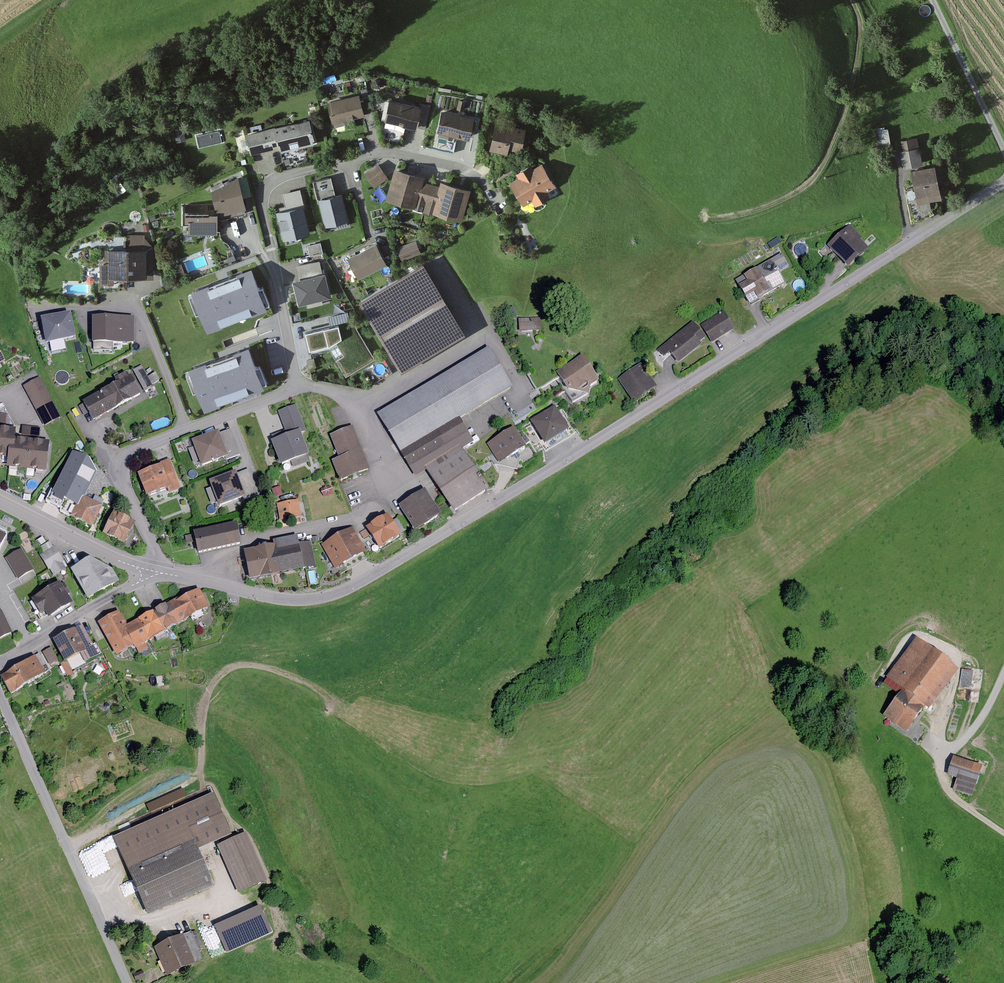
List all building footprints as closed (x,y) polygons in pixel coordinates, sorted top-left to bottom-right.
[(375,78),(372,82),(374,87),(379,88),(382,84),(381,79),(375,78)] [(360,94),(328,101),(333,121),(365,113),(364,112),(361,98),(360,94)] [(368,96),(361,98),(364,112),(372,110),(368,96)] [(420,106),(386,99),(382,118),(416,125),(416,124),(420,106)] [(466,100),(459,99),(457,108),(464,110),(466,100)] [(421,101),(420,106),(416,124),(426,126),(431,104),(421,101)] [(474,116),(442,109),(437,130),(458,135),(470,137),(474,116)] [(309,118),(273,127),(276,139),(278,148),(280,147),(281,151),(314,143),(312,135),(314,135),(309,118)] [(525,126),(495,120),(489,149),(507,152),(508,147),(520,150),(525,126)] [(181,126),(173,128),(176,140),(184,138),(181,126)] [(269,128),(246,134),(251,153),(274,148),(272,140),(269,128)] [(887,128),(873,131),(876,146),(890,144),(887,128)] [(458,135),(437,130),(433,148),(454,153),(458,135)] [(917,137),(902,140),(903,149),(900,150),(903,167),(922,163),(917,137)] [(507,152),(489,149),(482,156),(495,167),(507,152)] [(556,185),(542,162),(533,167),(530,163),(516,172),(519,176),(510,182),(523,205),(532,200),(535,205),(550,196),(547,191),(556,185)] [(378,163),(364,172),(374,186),(388,177),(378,163)] [(935,165),(911,170),(918,203),(942,198),(935,165)] [(395,167),(385,199),(415,207),(423,180),(424,175),(395,167)] [(238,175),(212,188),(217,210),(219,218),(246,212),(238,175)] [(314,180),(318,197),(335,193),(331,176),(314,180)] [(439,185),(423,180),(415,207),(432,212),(439,185)] [(471,188),(441,180),(439,185),(432,212),(462,220),(471,188)] [(282,193),(286,208),(304,204),(300,189),(282,193)] [(335,193),(318,197),(325,224),(348,219),(342,192),(335,193)] [(286,208),(277,210),(283,237),(310,231),(304,204),(286,208)] [(209,206),(183,205),(183,220),(188,220),(189,231),(219,231),(219,218),(217,210),(208,210),(209,206)] [(862,241),(850,227),(828,247),(849,270),(869,252),(861,242),(862,241)] [(145,234),(124,234),(125,247),(103,247),(103,257),(99,257),(99,282),(113,282),(113,276),(120,276),(120,290),(129,290),(129,278),(153,278),(153,246),(145,238),(145,234)] [(312,249),(325,247),(322,236),(310,239),(312,249)] [(778,238),(768,244),(771,249),(781,242),(778,238)] [(387,262),(377,242),(348,256),(358,276),(387,262)] [(789,266),(782,253),(737,280),(751,303),(785,283),(779,272),(789,266)] [(296,266),(298,277),(322,271),(319,260),(296,266)] [(423,262),(358,298),(402,372),(466,335),(423,262)] [(181,263),(172,266),(176,276),(185,273),(181,263)] [(251,265),(192,289),(207,328),(266,305),(251,265)] [(298,277),(293,279),(299,302),(331,294),(325,270),(322,271),(298,277)] [(328,315),(330,325),(350,321),(348,311),(328,315)] [(724,312),(701,326),(712,345),(735,331),(724,312)] [(71,314),(42,319),(47,344),(76,338),(71,314)] [(134,318),(93,317),(92,342),(134,343),(134,318)] [(540,318),(519,320),(520,332),(541,330),(540,318)] [(330,325),(306,329),(310,348),(329,345),(347,374),(374,357),(351,320),(350,321),(330,325)] [(706,337),(693,321),(658,349),(664,357),(670,352),(679,363),(702,345),(699,342),(706,337)] [(248,343),(188,366),(204,408),(264,384),(248,343)] [(511,388),(488,349),(378,414),(401,453),(460,418),(511,388)] [(599,382),(583,355),(557,371),(573,401),(586,394),(590,395),(591,388),(599,382)] [(314,357),(307,359),(308,367),(316,366),(314,357)] [(142,364),(133,369),(145,392),(152,388),(151,385),(160,380),(156,372),(148,376),(142,364)] [(657,387),(642,365),(619,380),(634,402),(657,387)] [(142,394),(131,376),(128,378),(125,373),(111,381),(113,385),(83,402),(94,421),(142,394)] [(40,378),(24,387),(45,427),(61,419),(40,378)] [(296,405),(278,412),(287,435),(271,441),(280,465),(291,461),(307,455),(309,454),(301,433),(306,431),(296,405)] [(568,430),(554,406),(530,421),(545,444),(568,430)] [(0,414),(0,423),(8,423),(9,415),(0,414)] [(460,418),(401,453),(415,476),(426,469),(461,447),(474,440),(460,418)] [(43,429),(25,427),(24,434),(42,436),(43,429)] [(527,447),(515,427),(488,443),(494,453),(489,455),(495,465),(518,469),(521,456),(519,452),(527,447)] [(12,438),(13,429),(0,428),(0,457),(9,458),(12,438)] [(231,428),(194,441),(196,447),(201,461),(203,467),(240,454),(231,428)] [(353,428),(331,436),(339,457),(332,460),(339,480),(369,469),(353,428)] [(27,470),(30,440),(12,438),(9,458),(8,468),(27,470)] [(49,442),(30,440),(27,470),(46,472),(49,442)] [(201,461),(196,447),(189,450),(194,463),(201,461)] [(461,447),(426,469),(455,513),(489,491),(461,447)] [(72,517),(83,497),(96,471),(89,459),(72,450),(47,500),(62,508),(61,511),(72,517)] [(307,455),(291,461),(293,468),(309,462),(307,455)] [(181,489),(169,459),(155,464),(156,467),(137,474),(146,497),(168,489),(169,493),(181,489)] [(257,494),(248,468),(210,482),(212,488),(217,502),(219,507),(257,494)] [(279,487),(271,490),(274,498),(283,494),(279,487)] [(217,502),(212,488),(206,490),(211,504),(217,502)] [(441,516),(424,489),(399,506),(415,532),(441,516)] [(306,495),(302,495),(307,521),(311,520),(306,495)] [(103,507),(83,497),(72,517),(72,518),(92,529),(103,507)] [(298,500),(277,504),(280,521),(301,517),(298,500)] [(136,523),(114,512),(103,534),(124,545),(136,523)] [(401,536),(388,514),(366,527),(367,528),(371,535),(380,549),(401,536)] [(236,524),(195,532),(196,535),(197,542),(199,553),(241,544),(236,524)] [(10,532),(0,527),(0,550),(10,532)] [(352,528),(322,545),(335,568),(365,551),(360,542),(356,535),(352,528)] [(367,528),(356,535),(360,542),(371,535),(367,528)] [(197,542),(196,535),(185,536),(187,544),(197,542)] [(275,545),(244,551),(250,580),(316,566),(311,540),(299,543),(297,536),(274,541),(275,545)] [(21,549),(6,558),(19,579),(33,570),(21,549)] [(90,559),(71,570),(89,601),(120,583),(112,570),(90,559)] [(74,604),(60,582),(32,599),(41,615),(45,613),(49,619),(74,604)] [(183,595),(154,611),(165,632),(210,608),(199,589),(184,597),(183,595)] [(12,632),(2,610),(0,611),(0,638),(12,632)] [(154,611),(138,620),(149,641),(165,632),(154,611)] [(119,612),(97,623),(116,658),(149,641),(138,620),(127,626),(119,612)] [(82,626),(53,641),(65,664),(68,663),(72,670),(82,665),(102,655),(96,644),(92,646),(82,626)] [(962,671),(918,638),(888,678),(904,690),(883,719),(911,740),(962,671)] [(51,648),(43,652),(50,665),(58,661),(51,648)] [(50,671),(39,654),(14,668),(25,686),(50,671)] [(68,663),(65,664),(62,665),(68,678),(74,675),(72,670),(68,663)] [(964,664),(962,681),(973,683),(976,665),(964,664)] [(25,686),(14,668),(0,677),(11,694),(25,686)] [(986,766),(953,755),(945,777),(958,781),(954,794),(974,801),(986,766)] [(213,792),(110,838),(146,918),(214,887),(198,851),(233,835),(213,792)] [(247,834),(218,845),(238,895),(267,883),(247,834)] [(261,907),(215,927),(227,954),(273,934),(261,907)] [(191,933),(155,948),(167,977),(197,964),(195,960),(202,957),(191,933)] [(143,971),(134,975),(137,981),(146,977),(143,971)]
